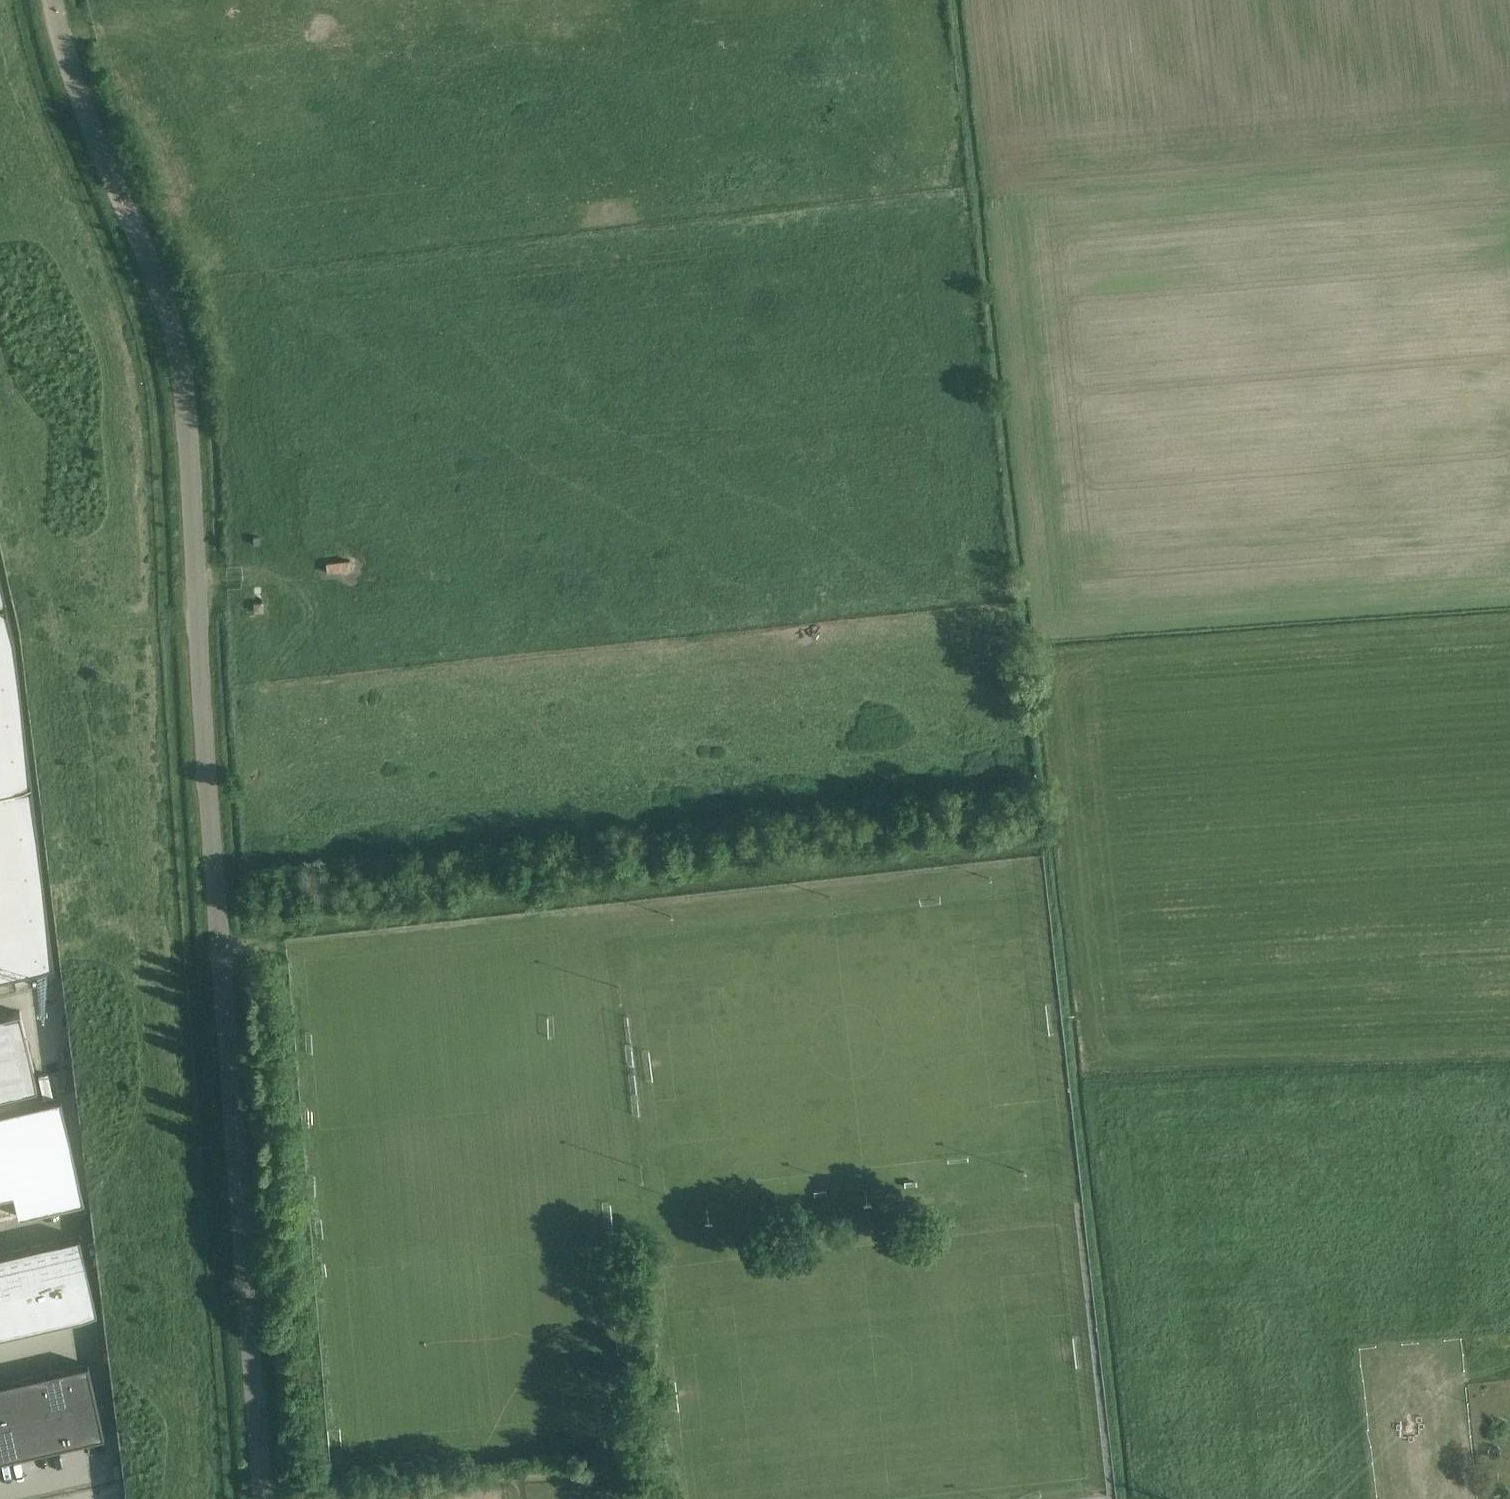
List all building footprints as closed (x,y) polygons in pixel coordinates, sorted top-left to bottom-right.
[(353,575),(336,574),(335,588),(353,589),(353,575)] [(0,611),(0,974),(54,962),(33,781),(17,652),(8,609),(0,611)] [(0,1015),(0,1097),(38,1089),(20,1010),(0,1015)] [(0,1111),(0,1195),(35,1187),(40,1210),(84,1200),(61,1097),(0,1111)] [(0,1254),(0,1336),(98,1314),(80,1236),(0,1254)] [(0,1385),(0,1459),(103,1436),(87,1365),(0,1385)]
